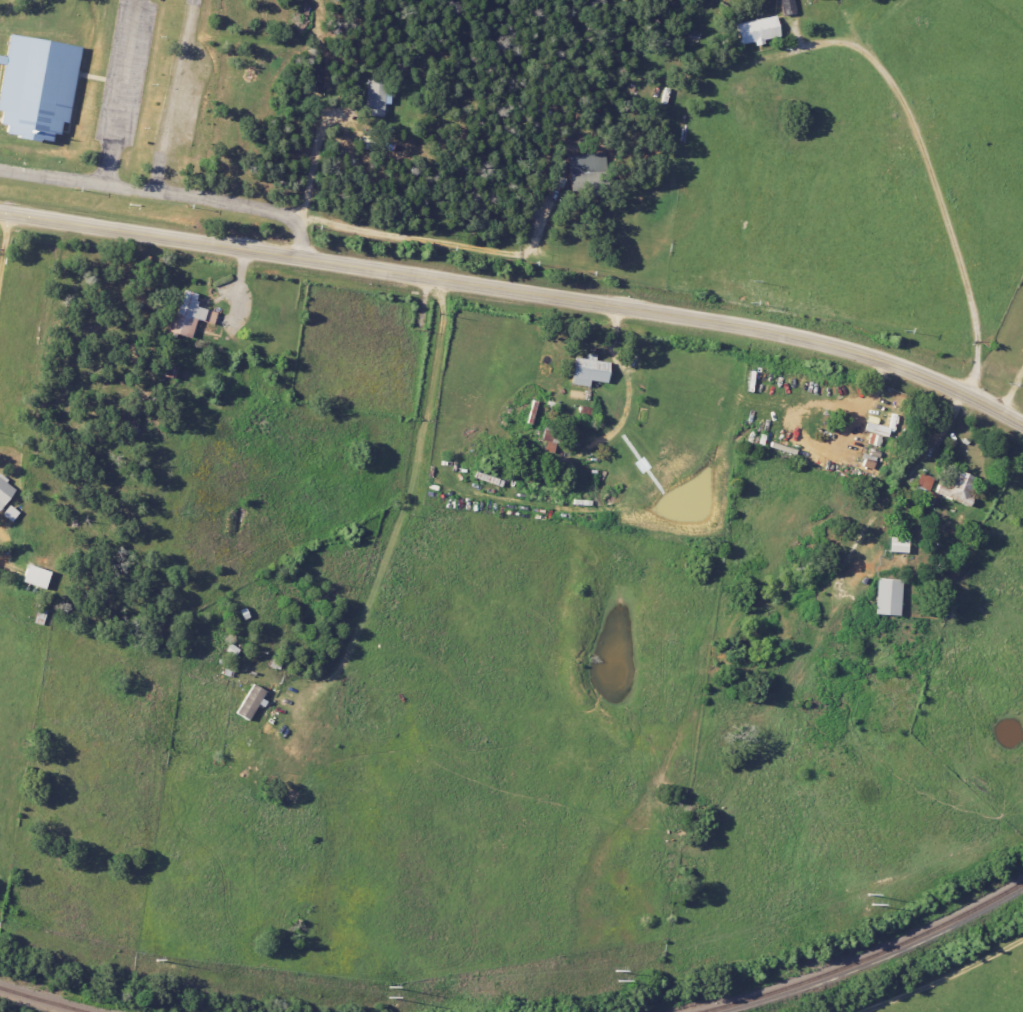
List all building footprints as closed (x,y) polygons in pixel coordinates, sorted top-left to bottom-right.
[(793,0),(779,0),(783,16),(795,13),(793,0)] [(779,38),(775,16),(734,24),(739,45),(754,42),(754,43),(779,38)] [(2,125),(0,125),(0,69),(6,35),(80,49),(67,123),(59,122),(57,134),(51,133),(49,142),(1,133),(2,125)] [(381,118),(383,103),(388,104),(391,82),(368,79),(363,115),(381,118)] [(587,198),(601,197),(600,189),(608,189),(604,152),(567,156),(571,193),(587,191),(587,198)] [(216,312),(192,306),(195,294),(178,290),(167,333),(190,338),(194,320),(213,325),(216,312)] [(569,384),(589,387),(589,381),(605,383),(608,363),(595,361),(596,355),(586,354),(585,359),(573,358),(569,384)] [(886,436),(887,431),(893,432),(897,415),(890,414),(888,427),(865,422),(863,431),(886,436)] [(540,439),(551,448),(567,430),(559,422),(547,435),(545,434),(540,439)] [(881,436),(868,434),(866,444),(879,446),(881,436)] [(967,507),(971,498),(967,497),(974,478),(953,470),(946,489),(936,485),(932,493),(967,507)] [(927,494),(933,478),(920,473),(914,489),(927,494)] [(0,477),(0,508),(15,488),(0,477)] [(10,522),(18,513),(9,505),(1,515),(10,522)] [(905,553),(906,538),(888,537),(887,552),(905,553)] [(21,583),(45,589),(49,571),(25,565),(21,583)] [(873,615),(899,616),(899,580),(874,579),(873,615)] [(237,716),(249,720),(256,702),(260,704),(264,690),(248,685),(237,716)]
